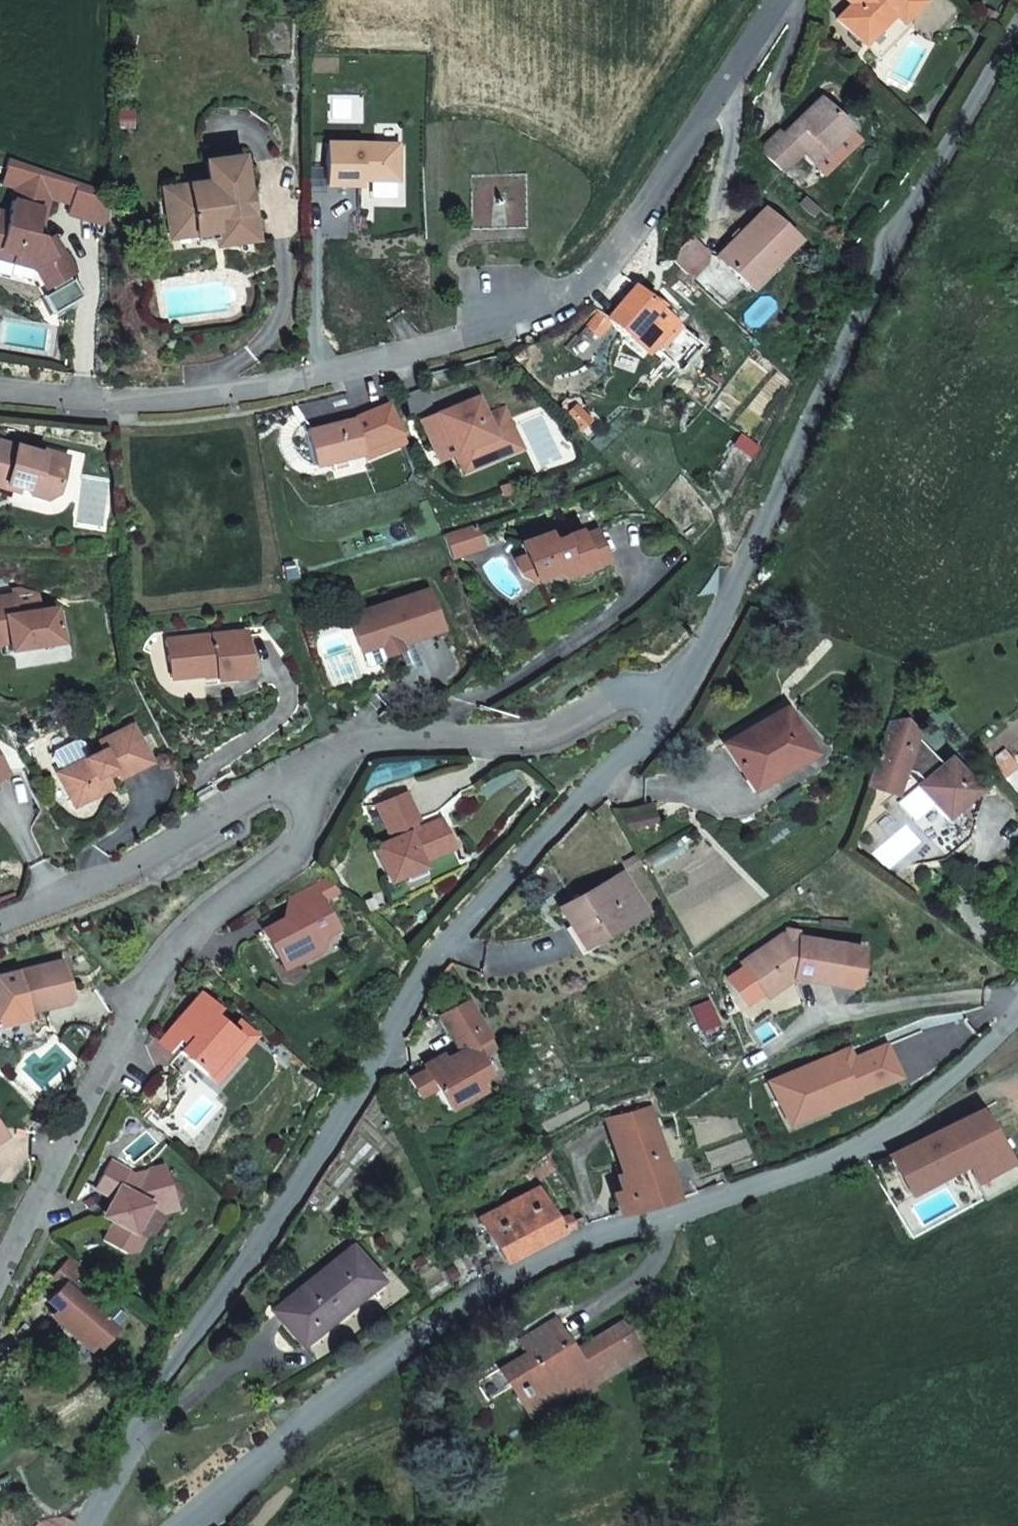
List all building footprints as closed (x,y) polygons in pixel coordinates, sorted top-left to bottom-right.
[(837,18),(865,44),(898,13),(906,20),(923,3),(920,0),(855,0),(837,18)] [(878,57),(911,26),(906,20),(898,13),(865,44),(878,57)] [(779,132),(759,151),(781,172),(800,153),(811,164),(847,127),(819,100),(797,122),(802,126),(788,140),(784,135),(779,132)] [(797,122),(784,135),(788,140),(802,126),(797,122)] [(847,127),(811,164),(816,168),(851,132),(847,127)] [(395,140),(324,140),(324,166),(324,181),(324,183),(358,183),(358,177),(367,177),(392,177),(395,177),(395,140)] [(3,181),(17,185),(23,160),(10,155),(3,181)] [(210,180),(164,187),(169,225),(195,223),(197,234),(218,231),(219,238),(234,236),(235,242),(255,240),(252,211),(242,212),(240,192),(246,191),(242,156),(208,161),(210,180)] [(16,251),(13,259),(31,265),(32,260),(34,260),(50,285),(54,282),(70,271),(76,267),(57,240),(51,244),(48,238),(46,234),(39,231),(48,194),(48,193),(74,199),(71,210),(112,220),(112,188),(23,160),(17,185),(11,213),(0,210),(0,246),(16,251)] [(309,181),(324,181),(324,166),(309,166),(309,181)] [(392,177),(367,177),(367,195),(392,195),(392,177)] [(716,256),(747,286),(762,271),(765,275),(797,242),(762,208),(716,256)] [(169,225),(170,236),(197,234),(195,223),(169,225)] [(55,234),(48,238),(51,244),(57,240),(55,234)] [(690,236),(669,257),(685,273),(705,252),(690,236)] [(0,246),(0,255),(13,259),(16,251),(0,246)] [(711,290),(727,306),(746,285),(730,270),(711,290)] [(70,271),(54,282),(57,286),(47,292),(57,308),(86,289),(75,273),(73,275),(70,271)] [(762,271),(747,286),(751,290),(765,275),(762,271)] [(633,287),(605,319),(645,353),(656,340),(663,345),(658,352),(674,365),(695,340),(660,310),(664,306),(658,301),(652,302),(633,287)] [(422,421),(429,441),(446,434),(453,452),(461,472),(499,457),(492,437),(512,429),(504,410),(486,417),(478,398),(422,421)] [(313,463),(330,459),(343,455),(361,451),(379,446),(380,449),(405,443),(394,416),(374,421),(371,412),(353,417),(305,430),(313,463)] [(519,449),(512,429),(492,437),(499,457),(519,449)] [(446,434),(429,441),(436,459),(453,452),(446,434)] [(3,488),(5,483),(17,487),(24,489),(26,494),(43,498),(57,491),(64,464),(41,458),(43,453),(0,441),(0,487),(3,488)] [(44,449),(43,453),(41,458),(64,464),(67,455),(44,449)] [(343,455),(330,459),(333,469),(346,466),(343,455)] [(5,483),(3,488),(17,492),(17,487),(5,483)] [(454,547),(456,552),(480,544),(473,522),(455,529),(461,545),(454,547)] [(443,533),(449,554),(456,552),(454,547),(461,545),(455,529),(443,533)] [(592,562),(607,556),(598,532),(583,537),(581,531),(563,538),(560,532),(523,545),(527,556),(517,560),(521,573),(535,580),(557,572),(566,578),(593,567),(592,562)] [(608,562),(607,556),(592,562),(593,567),(608,562)] [(4,628),(6,640),(7,649),(60,640),(55,604),(39,607),(36,591),(19,587),(11,588),(11,592),(0,594),(0,628),(4,628)] [(401,650),(399,644),(397,637),(407,634),(409,640),(442,629),(430,591),(350,617),(363,650),(380,644),(384,656),(401,650)] [(166,638),(168,660),(181,658),(183,674),(215,670),(216,677),(250,673),(246,629),(166,638)] [(397,637),(399,644),(409,640),(407,634),(397,637)] [(380,644),(363,650),(368,665),(383,660),(384,656),(380,644)] [(181,658),(168,660),(171,676),(183,674),(181,658)] [(784,710),(726,745),(748,782),(784,760),(788,766),(810,752),(784,710)] [(905,722),(887,725),(866,786),(887,792),(896,769),(904,771),(915,774),(921,782),(927,787),(922,791),(950,825),(973,821),(982,796),(959,770),(952,776),(942,765),(905,722)] [(105,774),(113,769),(117,777),(151,761),(132,723),(100,740),(104,749),(91,755),(60,771),(57,773),(74,807),(110,787),(110,783),(105,774)] [(53,758),(60,771),(91,755),(84,742),(78,739),(56,751),(53,758)] [(949,759),(942,765),(952,776),(959,770),(949,759)] [(784,760),(748,782),(752,788),(788,766),(784,760)] [(896,769),(887,792),(894,794),(904,771),(896,769)] [(927,787),(921,782),(917,785),(922,791),(927,787)] [(401,792),(372,804),(386,838),(369,846),(380,875),(384,881),(400,874),(418,866),(415,860),(447,846),(435,818),(412,828),(409,820),(412,819),(401,792)] [(653,808),(618,816),(627,831),(656,826),(653,808)] [(634,858),(623,864),(627,873),(639,866),(634,858)] [(418,866),(400,874),(403,880),(421,873),(418,866)] [(620,875),(570,902),(580,921),(569,926),(579,946),(640,914),(620,875)] [(287,896),(282,915),(294,909),(295,911),(317,899),(318,900),(337,890),(322,877),(287,896)] [(281,919),(259,930),(274,958),(290,949),(295,959),(315,949),(319,934),(332,927),(318,900),(317,899),(295,911),(294,909),(282,915),(281,919)] [(580,921),(570,902),(559,908),(569,926),(580,921)] [(787,926),(785,932),(796,935),(798,929),(787,926)] [(796,935),(785,932),(742,961),(765,996),(794,977),(833,987),(848,991),(854,987),(863,951),(844,946),(796,935)] [(290,949),(274,958),(279,968),(295,959),(290,949)] [(0,976),(0,1022),(3,1024),(14,1021),(19,1013),(63,1002),(68,995),(59,961),(0,976)] [(190,1035),(178,1050),(213,1081),(236,1055),(227,1047),(237,1036),(212,1013),(216,1007),(199,992),(174,1021),(190,1035)] [(494,1045),(469,999),(439,1016),(458,1053),(409,1080),(419,1098),(435,1089),(447,1111),(471,1099),(474,1080),(487,1073),(478,1058),(496,1048),(494,1045)] [(835,1056),(775,1081),(788,1112),(819,1099),(823,1110),(843,1102),(840,1096),(849,1092),(851,1097),(896,1078),(883,1047),(850,1061),(839,1066),(835,1056)] [(846,1051),(835,1056),(839,1066),(850,1061),(846,1051)] [(972,1076),(978,1085),(992,1076),(993,1075),(985,1066),(972,1076)] [(775,1081),(768,1084),(785,1126),(823,1110),(819,1099),(788,1112),(775,1081)] [(615,1193),(620,1214),(627,1212),(686,1196),(699,1192),(690,1156),(666,1163),(651,1108),(607,1118),(626,1190),(615,1193)] [(979,1111),(888,1157),(907,1195),(963,1167),(980,1199),(1016,1182),(979,1111)] [(106,1159),(92,1186),(108,1196),(105,1202),(110,1221),(100,1239),(120,1251),(130,1248),(137,1235),(129,1230),(144,1203),(145,1202),(159,1196),(167,1185),(161,1165),(130,1172),(106,1159)] [(159,1196),(145,1202),(144,1203),(156,1209),(172,1206),(167,1185),(159,1196)] [(563,1231),(576,1227),(573,1215),(554,1218),(537,1186),(481,1218),(504,1264),(511,1260),(544,1241),(561,1231),(563,1231)] [(105,1202),(98,1214),(110,1221),(105,1202)] [(355,1247),(321,1275),(347,1308),(382,1280),(355,1247)] [(445,1270),(459,1292),(462,1290),(485,1275),(471,1253),(445,1270)] [(67,1254),(46,1275),(56,1285),(43,1298),(51,1306),(46,1311),(58,1322),(78,1341),(82,1346),(88,1341),(90,1343),(107,1327),(98,1318),(100,1316),(95,1312),(93,1313),(70,1291),(87,1273),(67,1254)] [(414,1260),(418,1267),(427,1262),(422,1254),(414,1260)] [(347,1308),(321,1275),(276,1310),(302,1344),(347,1308)] [(622,1322),(577,1349),(570,1354),(566,1347),(573,1342),(559,1320),(558,1319),(523,1340),(530,1353),(482,1382),(492,1400),(517,1384),(536,1412),(573,1389),(581,1399),(595,1391),(593,1386),(644,1356),(622,1322)] [(78,1341),(58,1322),(46,1335),(66,1353),(78,1341)] [(570,1354),(577,1349),(573,1342),(566,1347),(570,1354)] [(62,1515),(50,1517),(44,1519),(40,1521),(38,1522),(33,1525),(69,1525),(62,1515)]
